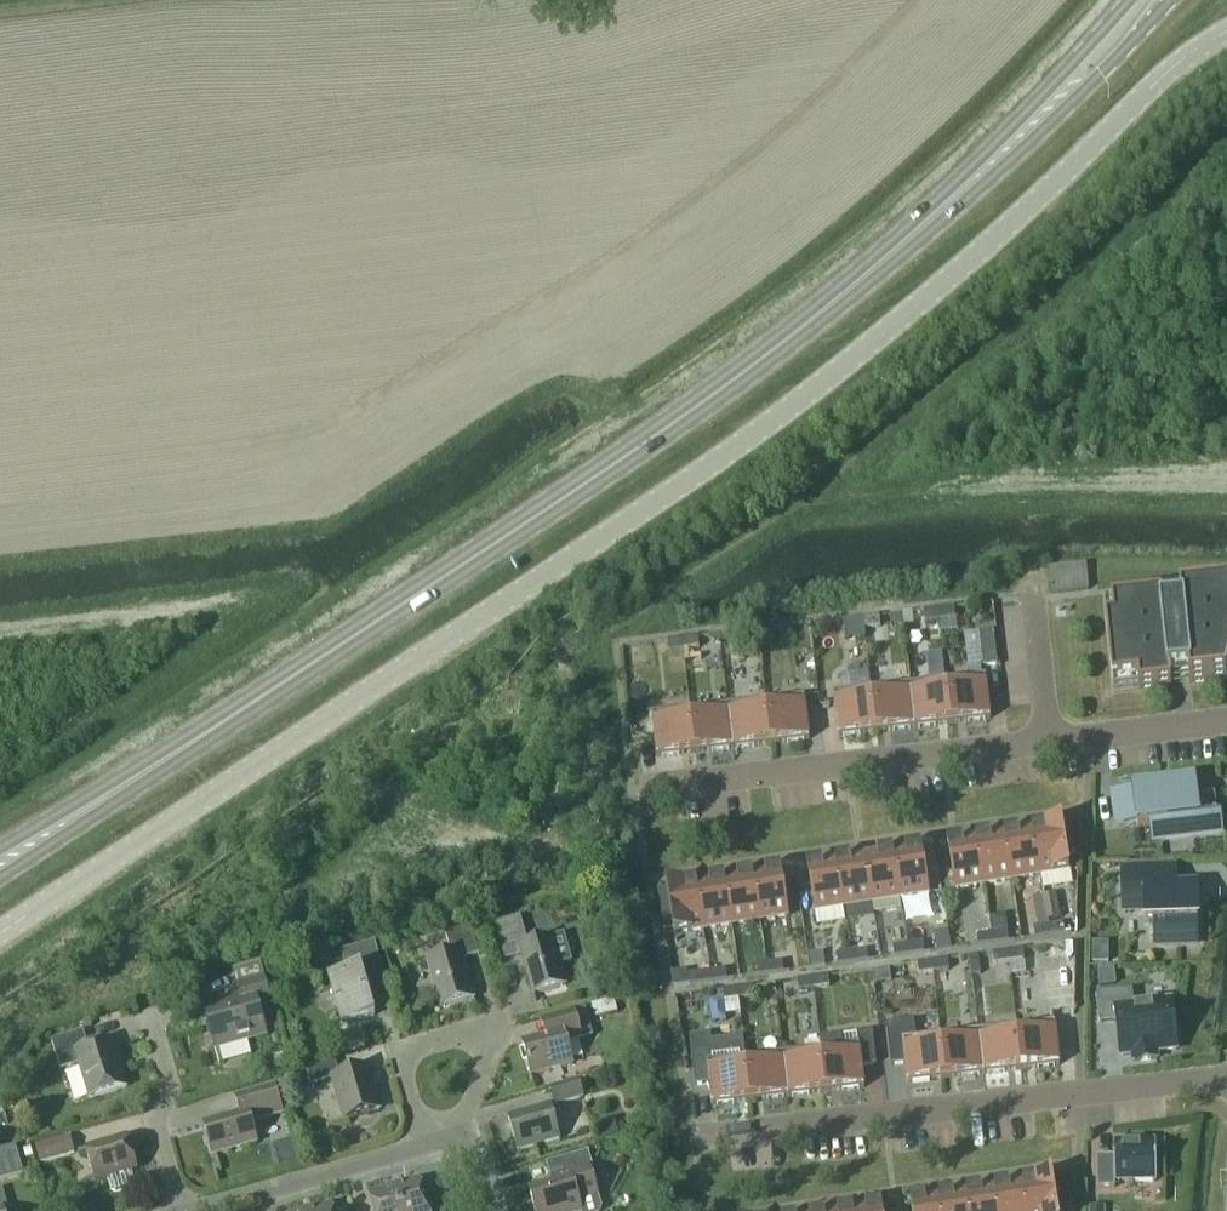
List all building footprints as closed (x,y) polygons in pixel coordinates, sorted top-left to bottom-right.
[(1049,594),(1089,590),(1086,565),(1046,570),(1049,594)] [(1190,684),(1226,680),(1226,679),(1226,676),(1226,590),(1179,595),(1181,606),(1162,608),(1161,597),(1111,603),(1113,619),(1107,620),(1105,603),(1103,604),(1112,682),(1138,680),(1139,688),(1113,691),(1113,693),(1171,686),(1170,676),(1188,675),(1189,684),(1190,684)] [(954,608),(939,609),(940,620),(955,618),(954,608)] [(940,620),(939,609),(923,611),(925,622),(940,620)] [(901,615),(891,616),(892,626),(902,625),(901,615)] [(864,618),(865,629),(880,628),(879,616),(864,618)] [(848,619),(844,620),(846,639),(866,637),(865,629),(864,618),(848,619)] [(772,628),(757,630),(759,641),(774,639),(772,628)] [(759,641),(757,630),(742,632),(743,643),(759,641)] [(998,665),(994,631),(979,633),(983,667),(998,665)] [(698,637),(683,639),(684,650),(699,648),(698,637)] [(684,650),(683,639),(668,640),(669,652),(684,650)] [(942,653),(928,654),(931,678),(945,676),(942,653)] [(980,666),(966,668),(967,678),(982,676),(980,666)] [(967,678),(947,680),(952,723),(990,719),(985,676),(982,676),(967,678)] [(914,728),(952,723),(947,680),(909,685),(914,728)] [(876,732),(914,728),(909,685),(872,689),(876,732)] [(876,732),(872,689),(833,693),(838,736),(876,732)] [(804,697),(766,701),(771,744),(809,740),(804,697)] [(733,748),(771,744),(766,701),(728,705),(733,748)] [(695,753),(733,748),(728,705),(690,710),(695,753)] [(695,753),(690,710),(652,714),(657,757),(695,753)] [(1193,781),(1114,790),(1118,826),(1135,824),(1135,828),(1149,827),(1150,838),(1219,830),(1215,795),(1195,797),(1193,781)] [(1032,827),(1040,875),(1069,871),(1061,822),(1032,827)] [(1032,827),(1004,831),(1012,880),(1040,875),(1032,827)] [(1004,831),(976,836),(984,884),(1012,880),(1004,831)] [(955,889),(984,884),(976,836),(947,841),(955,889)] [(892,850),(900,898),(929,893),(921,845),(892,850)] [(892,850),(864,854),(872,902),(900,898),(892,850)] [(864,854),(836,859),(844,907),(872,902),(864,854)] [(815,912),(844,907),(836,859),(807,863),(815,912)] [(752,872),(760,921),(788,916),(781,868),(752,872)] [(1196,922),(1197,922),(1196,888),(1164,889),(1164,869),(1122,870),(1123,900),(1145,899),(1145,923),(1154,923),(1155,944),(1196,943),(1196,922)] [(760,921),(752,872),(724,877),(731,925),(760,921)] [(731,925),(724,877),(695,881),(703,930),(731,925)] [(671,916),(674,934),(703,930),(695,881),(667,886),(667,887),(658,888),(662,917),(671,916)] [(1060,919),(1056,894),(1042,896),(1046,921),(1060,919)] [(533,995),(565,986),(559,964),(564,963),(568,960),(570,955),(564,932),(560,929),(554,928),(549,929),(551,937),(528,944),(520,916),(494,923),(505,960),(521,955),(533,995)] [(462,959),(479,954),(468,918),(443,925),(451,953),(427,960),(441,1008),(474,999),(462,959)] [(1048,925),(1050,936),(1065,934),(1064,923),(1048,925)] [(1034,938),(1050,936),(1048,925),(1033,927),(1034,938)] [(948,929),(933,931),(936,951),(951,949),(948,929)] [(1007,931),(992,933),(993,944),(1008,942),(1007,931)] [(993,944),(992,933),(976,935),(978,946),(993,944)] [(907,944),(909,955),(924,953),(922,942),(907,944)] [(365,983),(384,978),(374,943),(342,952),(348,972),(328,977),(342,1025),(375,1016),(365,983)] [(893,957),(909,955),(907,944),(892,946),(893,957)] [(329,948),(316,951),(320,963),(332,959),(329,948)] [(1007,951),(1009,962),(1024,960),(1023,949),(1007,951)] [(851,952),(852,963),(868,961),(866,950),(851,952)] [(994,964),(1009,962),(1007,951),(992,953),(994,964)] [(823,952),(810,954),(811,967),(824,965),(823,952)] [(837,965),(852,963),(851,952),(836,954),(837,965)] [(947,959),(932,961),(934,972),(949,970),(947,959)] [(767,963),(768,974),(783,972),(782,961),(767,963)] [(934,972),(932,961),(917,963),(919,974),(934,972)] [(753,976),(768,974),(767,963),(751,965),(753,976)] [(979,964),(970,966),(972,975),(981,973),(979,964)] [(699,973),(700,983),(727,980),(726,969),(699,973)] [(674,987),(700,983),(699,973),(688,974),(687,970),(671,973),(674,987)] [(1114,970),(1099,971),(1101,985),(1115,983),(1114,970)] [(267,1034),(259,1009),(272,1005),(264,977),(236,984),(240,998),(203,1008),(214,1048),(267,1034)] [(828,977),(813,978),(814,989),(829,987),(828,977)] [(814,989),(813,978),(798,980),(799,990),(814,989)] [(738,988),(739,999),(754,997),(753,986),(738,988)] [(724,1001),(739,999),(738,988),(722,990),(724,1001)] [(1132,990),(1096,995),(1100,1023),(1116,1021),(1120,1056),(1132,1055),(1133,1062),(1157,1059),(1156,1052),(1177,1050),(1171,1001),(1134,1005),(1132,990)] [(614,999),(592,1004),(596,1018),(618,1013),(614,999)] [(578,1027),(589,1024),(585,1008),(539,1020),(544,1036),(522,1042),(531,1075),(573,1063),(567,1043),(581,1039),(578,1027)] [(907,1083),(946,1078),(941,1035),(916,1038),(914,1022),(886,1025),(891,1066),(905,1064),(907,1083)] [(1016,1027),(1021,1070),(1060,1065),(1055,1023),(1016,1027)] [(1021,1070),(1016,1027),(979,1031),(983,1074),(1021,1070)] [(79,1064),(89,1099),(126,1087),(117,1058),(120,1058),(114,1039),(88,1048),(83,1031),(51,1041),(60,1070),(79,1064)] [(821,1049),(826,1092),(864,1087),(862,1066),(876,1065),(872,1031),(856,1033),(858,1045),(842,1046),(841,1035),(820,1038),(821,1049)] [(983,1074),(979,1031),(941,1035),(946,1078),(983,1074)] [(750,1101),(745,1057),(743,1037),(712,1041),(711,1035),(690,1036),(695,1085),(709,1084),(712,1105),(750,1101)] [(783,1053),(788,1096),(826,1092),(821,1049),(783,1053)] [(745,1057),(750,1101),(788,1096),(783,1053),(745,1057)] [(345,1119),(379,1110),(371,1082),(367,1068),(340,1076),(335,1061),(306,1070),(310,1085),(333,1078),(345,1119)] [(301,1077),(287,1075),(285,1091),(299,1093),(301,1077)] [(583,1097),(578,1079),(549,1087),(554,1105),(583,1097)] [(250,1123),(271,1117),(283,1113),(275,1085),(235,1097),(240,1113),(203,1123),(212,1155),(256,1143),(250,1123)] [(517,1150),(559,1138),(549,1106),(508,1117),(517,1150)] [(39,1162),(73,1153),(69,1137),(35,1146),(39,1162)] [(95,1181),(107,1178),(110,1189),(115,1191),(131,1187),(134,1182),(131,1171),(136,1170),(127,1137),(86,1149),(95,1181)] [(23,1173),(15,1146),(0,1150),(0,1179),(23,1173)] [(30,1148),(23,1150),(26,1159),(33,1157),(30,1148)] [(283,1164),(296,1160),(292,1148),(279,1152),(283,1164)] [(601,1208),(589,1167),(592,1167),(588,1151),(553,1161),(559,1185),(529,1193),(534,1210),(599,1210),(601,1208)] [(1112,1157),(1095,1158),(1096,1188),(1113,1188),(1113,1195),(1155,1194),(1154,1154),(1112,1155),(1112,1157)] [(1023,1181),(1028,1210),(1057,1210),(1052,1176),(1023,1181)] [(999,1210),(1028,1210),(1023,1181),(995,1185),(999,1210)] [(401,1210),(444,1210),(442,1202),(427,1207),(420,1182),(394,1189),(401,1210)] [(970,1210),(999,1210),(995,1185),(967,1190),(970,1210)] [(394,1189),(369,1196),(373,1210),(401,1210),(394,1189)] [(941,1210),(970,1210),(967,1190),(939,1194),(941,1210)] [(939,1194),(910,1199),(912,1210),(941,1210),(939,1194)] [(448,1201),(442,1202),(444,1210),(451,1210),(448,1201)]
